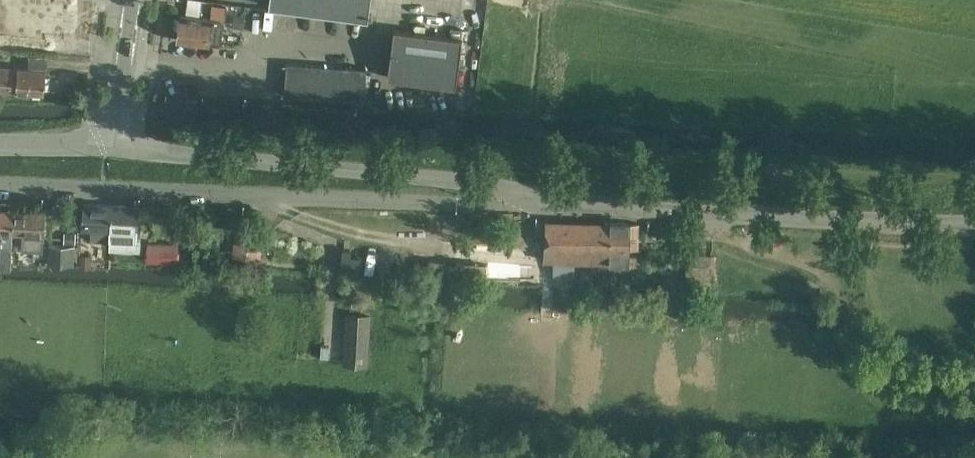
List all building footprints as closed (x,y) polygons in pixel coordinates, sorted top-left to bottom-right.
[(38,37),(38,31),(58,34),(62,9),(48,7),(49,0),(3,0),(0,21),(0,32),(38,37)] [(269,7),(369,19),(371,0),(270,0),(269,7)] [(213,7),(212,19),(225,20),(226,8),(213,7)] [(181,15),(177,41),(209,45),(209,43),(220,45),(223,22),(212,20),(181,15)] [(394,29),(388,78),(456,87),(461,38),(394,29)] [(287,64),(285,96),(365,102),(367,70),(287,64)] [(44,94),(46,72),(0,68),(0,90),(44,94)] [(91,242),(110,243),(111,205),(92,205),(83,205),(83,223),(91,223),(91,242)] [(137,238),(138,208),(138,207),(111,205),(110,243),(110,248),(140,249),(141,238),(137,238)] [(1,247),(2,232),(12,232),(13,211),(0,211),(0,247),(1,247)] [(42,250),(43,234),(44,234),(44,213),(13,211),(12,232),(22,233),(21,250),(42,250)] [(637,236),(638,224),(629,224),(629,223),(545,221),(544,260),(556,261),(556,273),(572,274),(573,262),(637,264),(637,256),(629,255),(630,235),(637,236)] [(511,226),(513,247),(534,244),(532,224),(511,226)] [(261,261),(263,238),(235,235),(232,257),(261,261)] [(75,244),(48,243),(47,265),(74,265),(75,244)] [(149,244),(148,260),(168,261),(169,245),(149,244)] [(343,251),(342,266),(359,267),(360,257),(350,256),(350,251),(343,251)] [(487,280),(487,265),(460,264),(428,263),(427,278),(460,280),(487,280)] [(487,265),(487,280),(520,281),(532,282),(533,267),(487,265)] [(580,272),(580,284),(594,284),(595,273),(580,272)] [(597,274),(597,287),(612,287),(613,274),(597,274)] [(345,313),(343,365),(368,366),(370,315),(345,313)]
